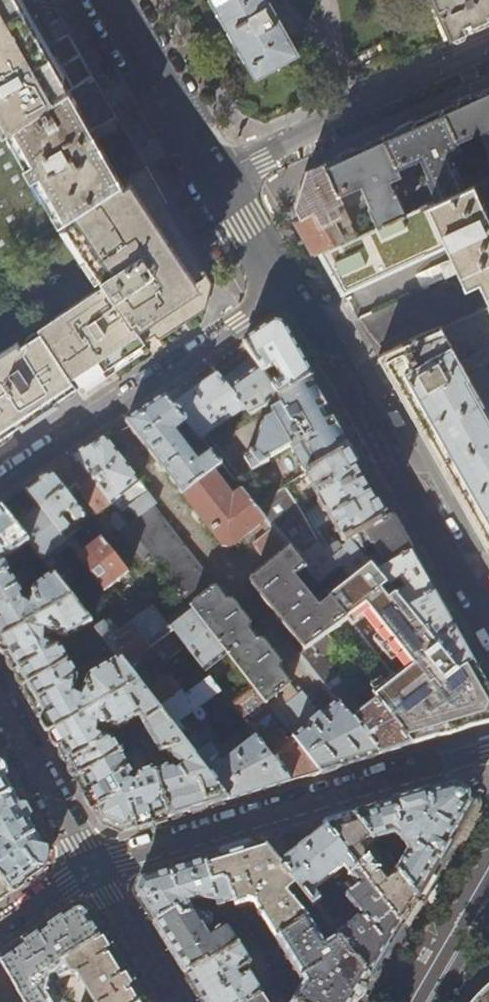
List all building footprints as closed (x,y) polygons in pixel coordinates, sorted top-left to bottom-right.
[(93,76),(69,32),(42,47),(15,1),(16,0),(0,0),(0,137),(93,76)] [(256,76),(297,53),(280,22),(287,9),(273,2),(269,4),(267,0),(214,0),(256,76)] [(451,38),(488,21),(488,0),(433,0),(451,38)] [(93,76),(0,137),(0,263),(61,223),(120,183),(90,130),(116,116),(93,76)] [(442,109),(457,143),(479,133),(488,152),(487,154),(488,157),(488,88),(471,96),(442,109)] [(408,124),(383,136),(399,169),(420,159),(430,179),(428,180),(436,198),(466,185),(450,154),(461,150),(457,143),(442,109),(408,124)] [(352,150),(324,162),(340,195),(363,185),(372,205),(370,206),(379,224),(407,211),(395,185),(392,180),(402,175),(399,169),(383,136),(352,150)] [(343,202),(340,195),(324,162),(316,166),(307,170),(295,208),(301,218),(295,221),(302,234),(314,254),(320,251),(347,239),(332,213),(339,210),(337,205),(343,202)] [(145,166),(120,183),(61,223),(102,284),(35,329),(38,333),(75,388),(96,374),(125,355),(153,336),(154,338),(158,338),(182,323),(206,308),(212,283),(182,232),(157,188),(145,166)] [(466,185),(436,198),(407,211),(379,224),(347,239),(320,251),(343,293),(463,241),(477,273),(488,300),(488,174),(466,185)] [(422,286),(464,269),(459,255),(416,272),(422,286)] [(379,356),(388,371),(421,431),(454,489),(480,535),(488,550),(488,309),(379,356)] [(260,368),(262,372),(272,366),(281,380),(272,387),(279,397),(313,378),(297,351),(285,329),(271,325),(258,334),(243,343),(260,368)] [(68,378),(75,388),(38,333),(19,346),(16,342),(0,352),(0,411),(13,430),(39,412),(64,396),(57,385),(68,378)] [(272,387),(262,372),(260,368),(229,389),(243,406),(262,393),(269,403),(279,397),(272,387)] [(245,408),(243,406),(229,389),(218,375),(172,406),(187,424),(196,436),(199,439),(245,408)] [(75,388),(68,378),(57,385),(64,396),(75,388)] [(345,452),(329,426),(337,421),(323,396),(313,378),(279,397),(269,403),(250,414),(257,423),(301,476),(345,452)] [(174,433),(187,424),(172,406),(164,396),(144,409),(125,422),(221,547),(231,548),(256,527),(271,533),(257,543),(273,565),(250,583),(303,651),(322,636),(345,619),(329,598),(318,606),(294,575),(303,567),(254,507),(214,458),(199,439),(196,436),(191,439),(196,445),(191,448),(198,457),(193,459),(174,433)] [(13,430),(0,411),(0,438),(13,430)] [(352,448),(337,421),(329,426),(345,452),(352,448)] [(254,507),(301,476),(257,423),(243,434),(243,439),(270,473),(264,478),(235,443),(214,458),(254,507)] [(88,446),(75,455),(112,504),(119,513),(154,558),(255,688),(321,773),(347,765),(380,755),(337,701),(320,714),(302,691),(301,692),(297,688),(290,694),(286,688),(289,685),(279,671),(280,665),(262,642),(256,641),(249,633),(250,626),(233,603),(226,603),(208,579),(198,573),(190,562),(188,547),(176,540),(163,528),(158,514),(151,505),(155,501),(104,436),(88,446)] [(376,491),(352,448),(345,452),(301,476),(254,507),(303,567),(317,584),(341,565),(350,558),(339,545),(351,539),(391,517),(376,491)] [(62,464),(49,472),(88,522),(112,504),(75,455),(62,464)] [(25,488),(38,505),(65,540),(90,525),(88,522),(49,472),(36,481),(25,488)] [(0,505),(0,507),(10,519),(16,515),(7,501),(0,505)] [(38,505),(14,525),(30,545),(39,558),(53,575),(65,590),(77,581),(64,564),(57,569),(50,560),(68,545),(65,540),(38,505)] [(0,507),(0,562),(30,545),(14,525),(10,519),(0,507)] [(138,568),(154,558),(119,513),(114,517),(116,520),(113,523),(120,533),(115,538),(138,568)] [(401,535),(391,517),(351,539),(362,552),(371,547),(373,550),(376,549),(379,554),(369,560),(379,573),(411,553),(401,535)] [(78,557),(104,591),(127,572),(101,539),(78,557)] [(410,746),(427,741),(477,726),(488,723),(488,691),(482,678),(473,662),(458,670),(408,609),(397,595),(390,587),(379,573),(369,560),(362,552),(351,539),(339,545),(350,558),(341,565),(353,581),(329,598),(345,619),(358,609),(403,665),(369,694),(374,700),(410,746)] [(426,578),(411,553),(379,573),(390,587),(398,582),(400,585),(403,584),(406,590),(397,595),(408,609),(434,594),(426,578)] [(11,574),(6,566),(0,565),(0,580),(11,574)] [(65,590),(53,575),(36,588),(28,608),(23,606),(25,599),(11,574),(0,580),(0,640),(73,601),(65,590)] [(454,628),(434,594),(408,609),(458,670),(473,662),(454,628)] [(73,601),(0,640),(0,645),(9,661),(25,689),(70,663),(61,648),(43,642),(44,638),(68,639),(92,625),(91,624),(86,617),(79,608),(73,601)] [(90,615),(83,605),(79,608),(86,617),(90,615)] [(184,646),(153,606),(130,624),(150,649),(161,664),(184,646)] [(130,665),(150,649),(130,624),(114,637),(103,623),(105,622),(101,616),(91,624),(92,625),(120,661),(138,685),(146,695),(156,687),(145,673),(140,677),(130,665)] [(321,658),(333,649),(322,636),(303,651),(299,654),(337,701),(380,755),(390,752),(410,746),(374,700),(363,708),(352,696),(356,693),(337,671),(334,673),(321,658)] [(138,685),(120,661),(91,678),(82,700),(77,699),(79,680),(70,663),(25,689),(39,714),(51,734),(138,685)] [(156,687),(146,695),(158,709),(182,691),(171,676),(156,687)] [(182,691),(158,709),(162,715),(229,800),(257,792),(290,782),(256,739),(224,763),(211,745),(205,750),(194,737),(185,734),(178,725),(192,714),(200,723),(202,724),(206,722),(207,720),(207,717),(201,708),(220,692),(208,677),(185,695),(182,691)] [(146,695),(138,685),(51,734),(63,756),(77,780),(123,755),(115,741),(97,736),(98,730),(117,732),(139,719),(145,727),(162,715),(158,709),(146,695)] [(230,704),(256,739),(290,782),(297,780),(321,773),(255,688),(230,704)] [(229,800),(162,715),(145,727),(162,756),(167,754),(171,761),(186,770),(183,774),(176,769),(157,775),(169,818),(199,809),(229,800)] [(136,779),(123,755),(77,780),(89,800),(101,822),(124,832),(146,825),(169,818),(157,775),(156,770),(142,775),(138,787),(134,785),(136,779)] [(15,792),(0,766),(0,800),(15,792)] [(455,847),(483,800),(468,781),(459,788),(472,803),(448,844),(455,847)] [(448,844),(472,803),(459,788),(456,784),(397,802),(353,815),(373,841),(395,835),(397,838),(396,839),(404,849),(405,849),(407,853),(397,871),(397,872),(417,898),(443,854),(448,844)] [(3,844),(0,846),(0,878),(11,892),(27,881),(41,871),(46,847),(32,822),(15,792),(0,800),(0,843),(3,844)] [(336,820),(324,824),(401,925),(410,909),(417,898),(397,872),(385,882),(378,872),(379,871),(369,857),(368,858),(363,852),(375,843),(373,841),(353,815),(336,820)] [(298,831),(263,842),(295,883),(308,899),(319,914),(337,937),(370,979),(387,949),(401,925),(324,824),(298,831)] [(233,851),(204,859),(212,884),(223,881),(228,884),(234,904),(236,908),(250,905),(255,907),(276,940),(310,919),(319,914),(308,899),(299,906),(286,890),(295,883),(263,842),(233,851)] [(380,849),(390,863),(396,859),(385,845),(380,849)] [(218,909),(234,904),(228,884),(223,881),(212,884),(204,859),(169,870),(140,879),(135,893),(143,906),(154,924),(176,911),(181,920),(196,916),(188,903),(196,900),(216,904),(218,909)] [(11,892),(0,878),(0,900),(11,892)] [(0,960),(24,1001),(46,1001),(39,990),(42,989),(43,981),(41,977),(57,968),(56,965),(63,961),(63,960),(103,936),(94,922),(88,912),(73,909),(20,946),(0,960)] [(199,921),(196,916),(181,920),(176,911),(154,924),(170,950),(185,974),(205,960),(207,963),(239,944),(229,928),(223,926),(208,936),(204,928),(206,927),(201,920),(199,921)] [(310,919),(276,940),(303,983),(293,1001),(294,1001),(356,1001),(370,979),(337,937),(330,941),(335,949),(328,950),(326,946),(327,945),(310,919)] [(63,961),(70,973),(81,977),(97,1001),(141,1001),(143,1001),(122,967),(103,936),(63,960),(63,961)] [(239,944),(207,963),(205,960),(185,974),(202,1001),(252,1001),(266,993),(258,979),(254,981),(249,973),(239,979),(236,974),(251,964),(239,944)] [(0,960),(0,1001),(24,1001),(0,960)] [(484,991),(477,999),(474,1001),(488,1001),(488,987),(484,991)] [(266,993),(252,1001),(272,1001),(266,993)]
